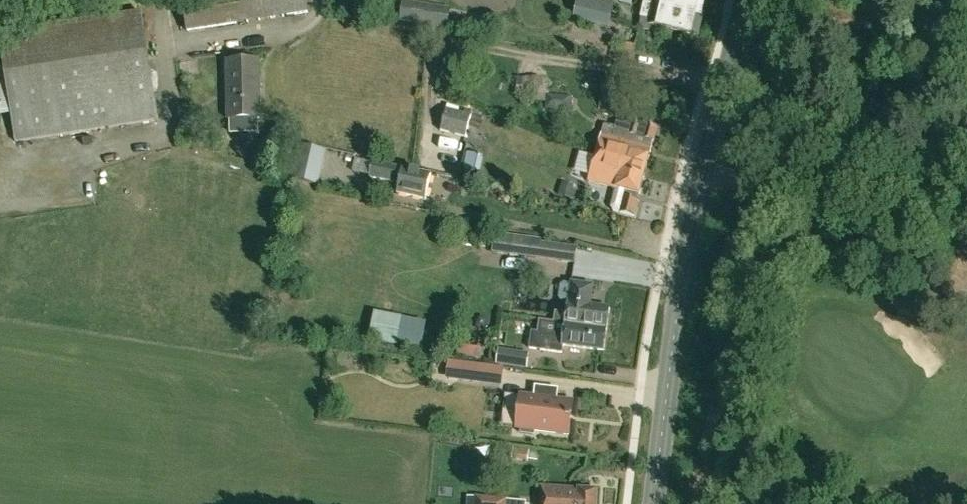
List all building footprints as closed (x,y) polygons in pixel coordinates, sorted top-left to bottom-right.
[(307,0),(184,0),(189,32),(309,14),(307,0)] [(403,0),(400,21),(447,29),(451,8),(403,0)] [(576,19),(611,27),(616,6),(592,0),(581,0),(576,19)] [(644,16),(653,18),(652,25),(698,38),(706,10),(666,0),(648,0),(644,16)] [(706,10),(708,0),(666,0),(706,10)] [(0,69),(0,116),(14,114),(19,142),(161,120),(144,13),(2,36),(7,68),(0,69)] [(229,62),(231,120),(231,134),(258,133),(258,119),(262,119),(260,61),(229,62)] [(517,77),(516,95),(531,97),(530,102),(547,104),(547,108),(571,110),(572,97),(551,95),(548,80),(517,77)] [(466,139),(473,118),(448,110),(442,131),(466,139)] [(659,128),(632,121),(618,117),(615,129),(607,127),(599,155),(624,162),(622,169),(646,177),(659,128)] [(291,179),(292,180),(318,186),(326,150),(300,144),(291,179)] [(591,181),(618,188),(613,207),(615,212),(636,217),(646,177),(622,169),(624,162),(599,155),(591,181)] [(428,200),(433,175),(375,162),(372,177),(401,183),(399,194),(428,200)] [(495,233),(492,253),(538,259),(540,242),(541,239),(495,233)] [(540,242),(538,259),(547,260),(575,264),(577,252),(578,247),(540,242)] [(574,283),(573,285),(564,283),(561,286),(559,298),(561,301),(571,302),(568,324),(609,329),(612,309),(593,306),(595,287),(574,283)] [(427,352),(434,330),(386,316),(380,338),(427,352)] [(565,354),(566,346),(606,352),(609,329),(568,324),(567,325),(557,324),(555,336),(534,333),(532,349),(565,354)] [(527,371),(529,351),(503,348),(501,362),(508,363),(508,368),(527,371)] [(446,379),(475,383),(477,363),(449,360),(446,379)] [(569,434),(573,401),(556,400),(558,390),(536,387),(535,397),(521,395),(517,428),(521,429),(521,433),(534,434),(534,430),(569,434)] [(543,503),(599,503),(600,491),(558,488),(557,500),(543,499),(543,503)]
